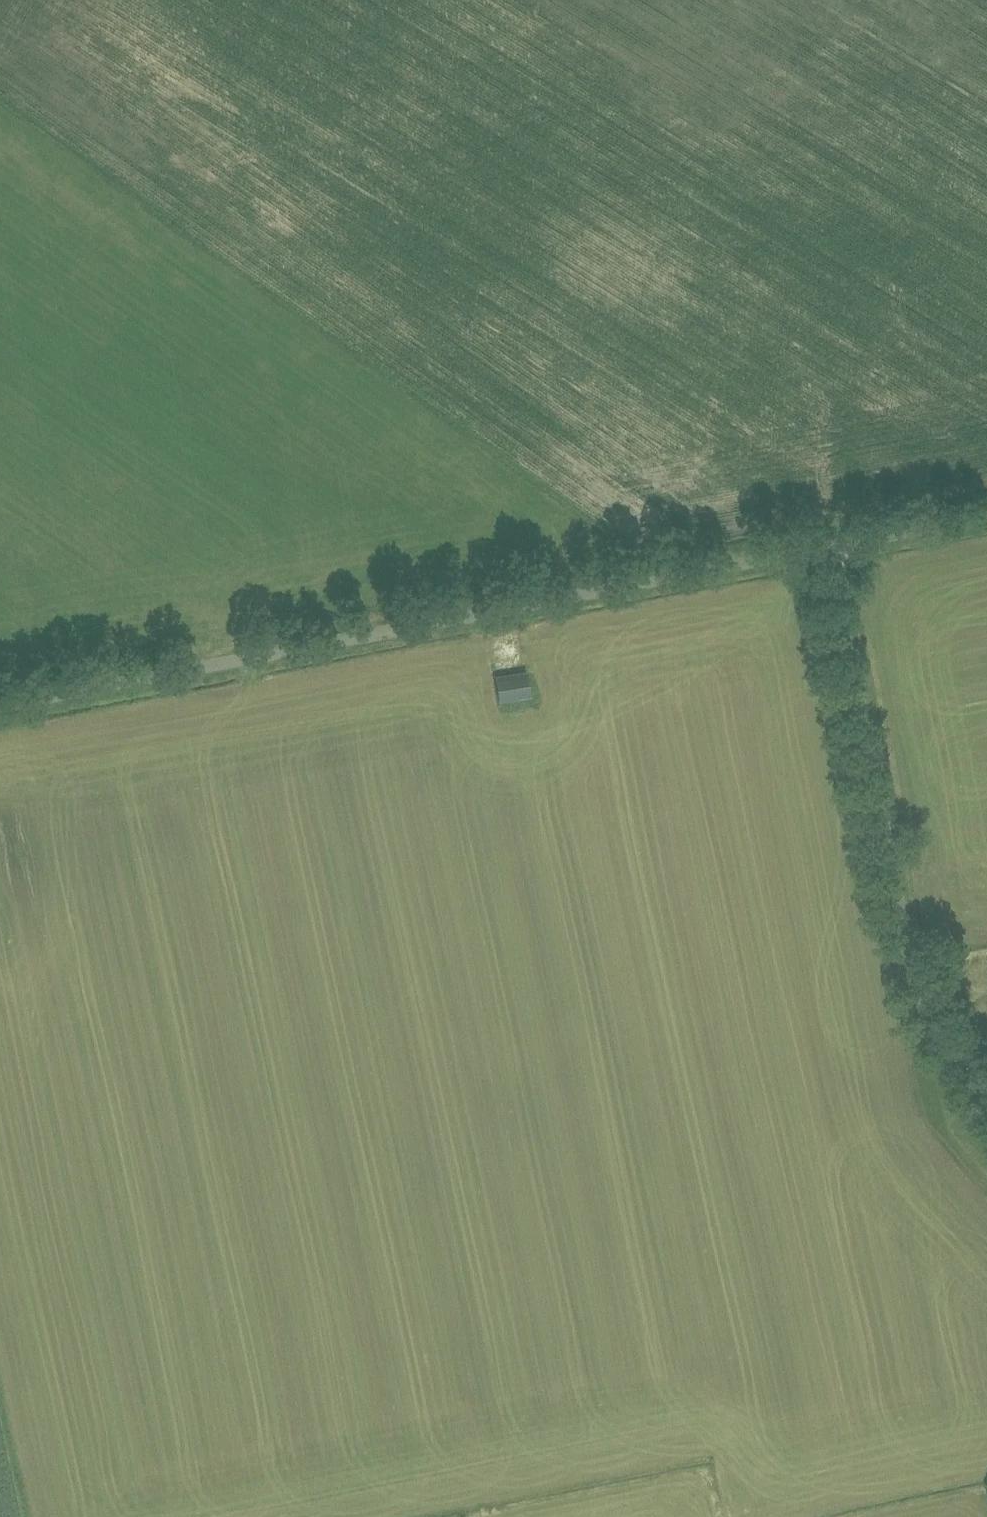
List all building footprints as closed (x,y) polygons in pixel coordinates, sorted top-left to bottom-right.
[(505,703),(535,696),(530,673),(500,679),(505,703)]
